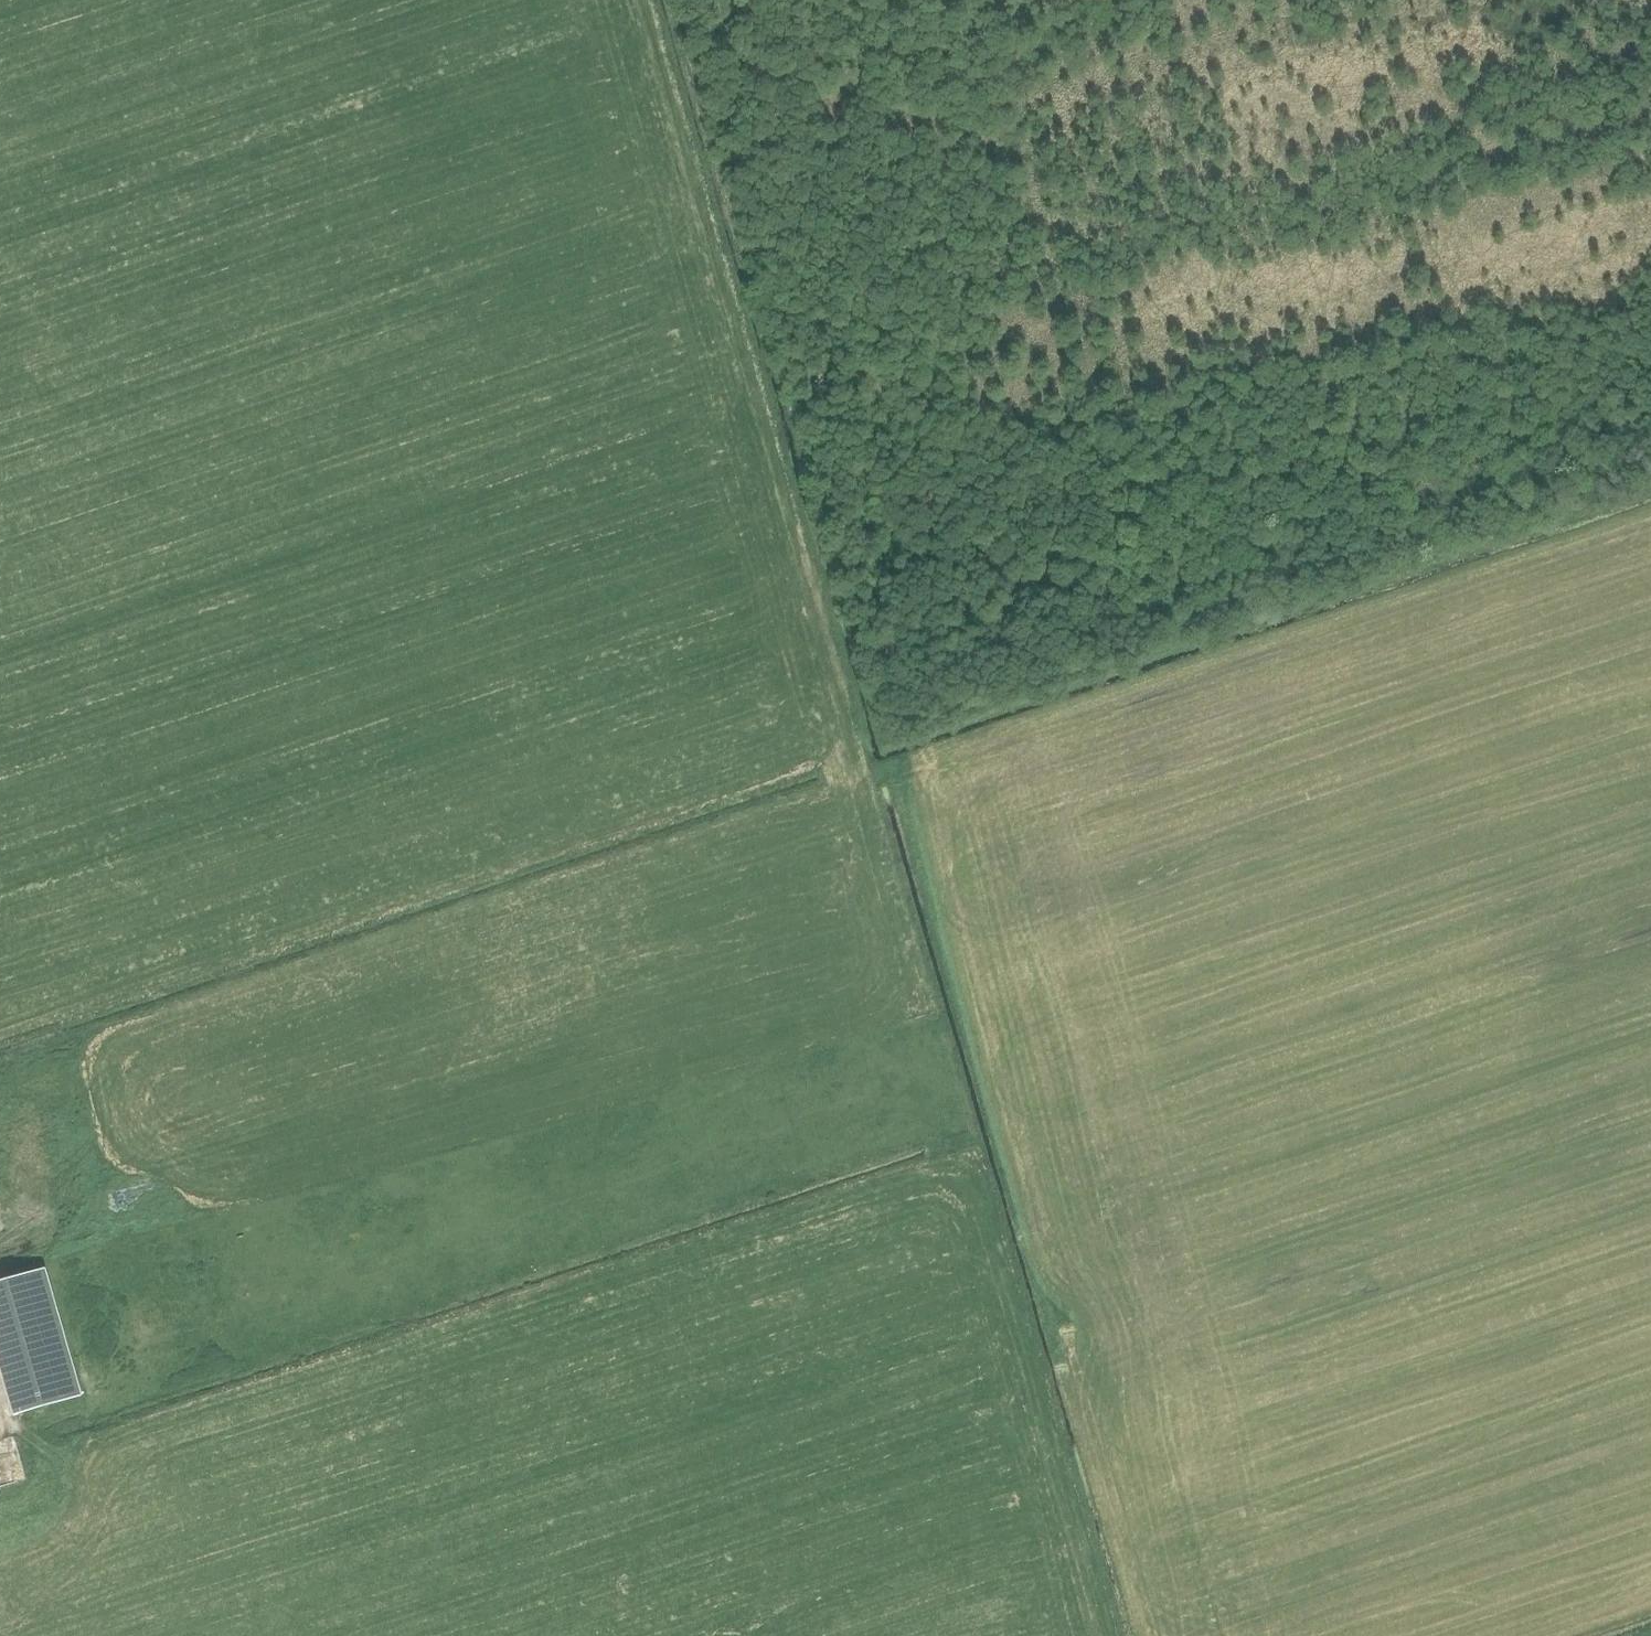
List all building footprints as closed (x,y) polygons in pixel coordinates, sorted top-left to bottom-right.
[(45,1268),(0,1281),(0,1353),(17,1411),(81,1392),(45,1268)]
